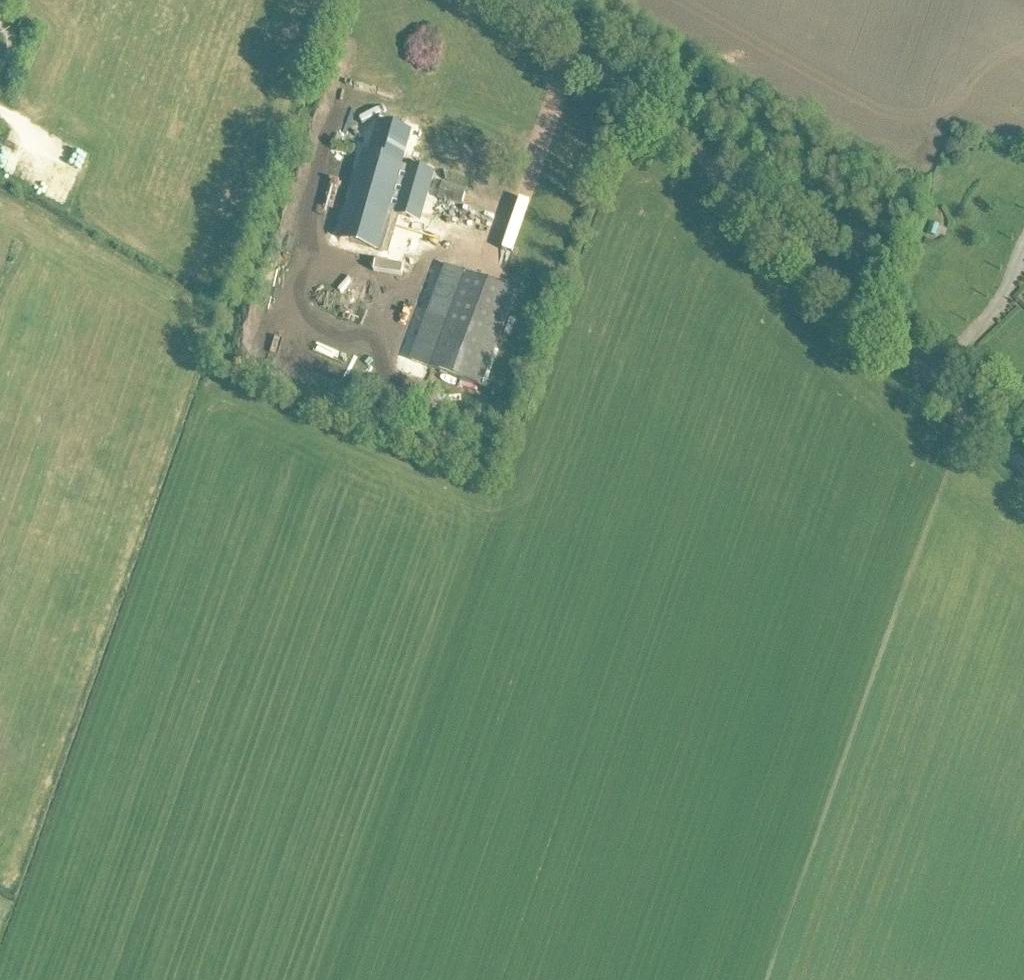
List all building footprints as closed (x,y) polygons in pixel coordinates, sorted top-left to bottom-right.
[(401,167),(410,135),(379,127),(371,158),(365,157),(342,240),(384,251),(394,214),(420,221),(433,176),(401,167)] [(466,192),(443,185),(438,201),(462,209),(466,192)] [(464,225),(492,230),(494,219),(466,213),(464,225)] [(446,269),(428,316),(444,322),(462,275),(454,272),(446,269)] [(516,295),(462,275),(426,369),(482,390),(516,295)]
